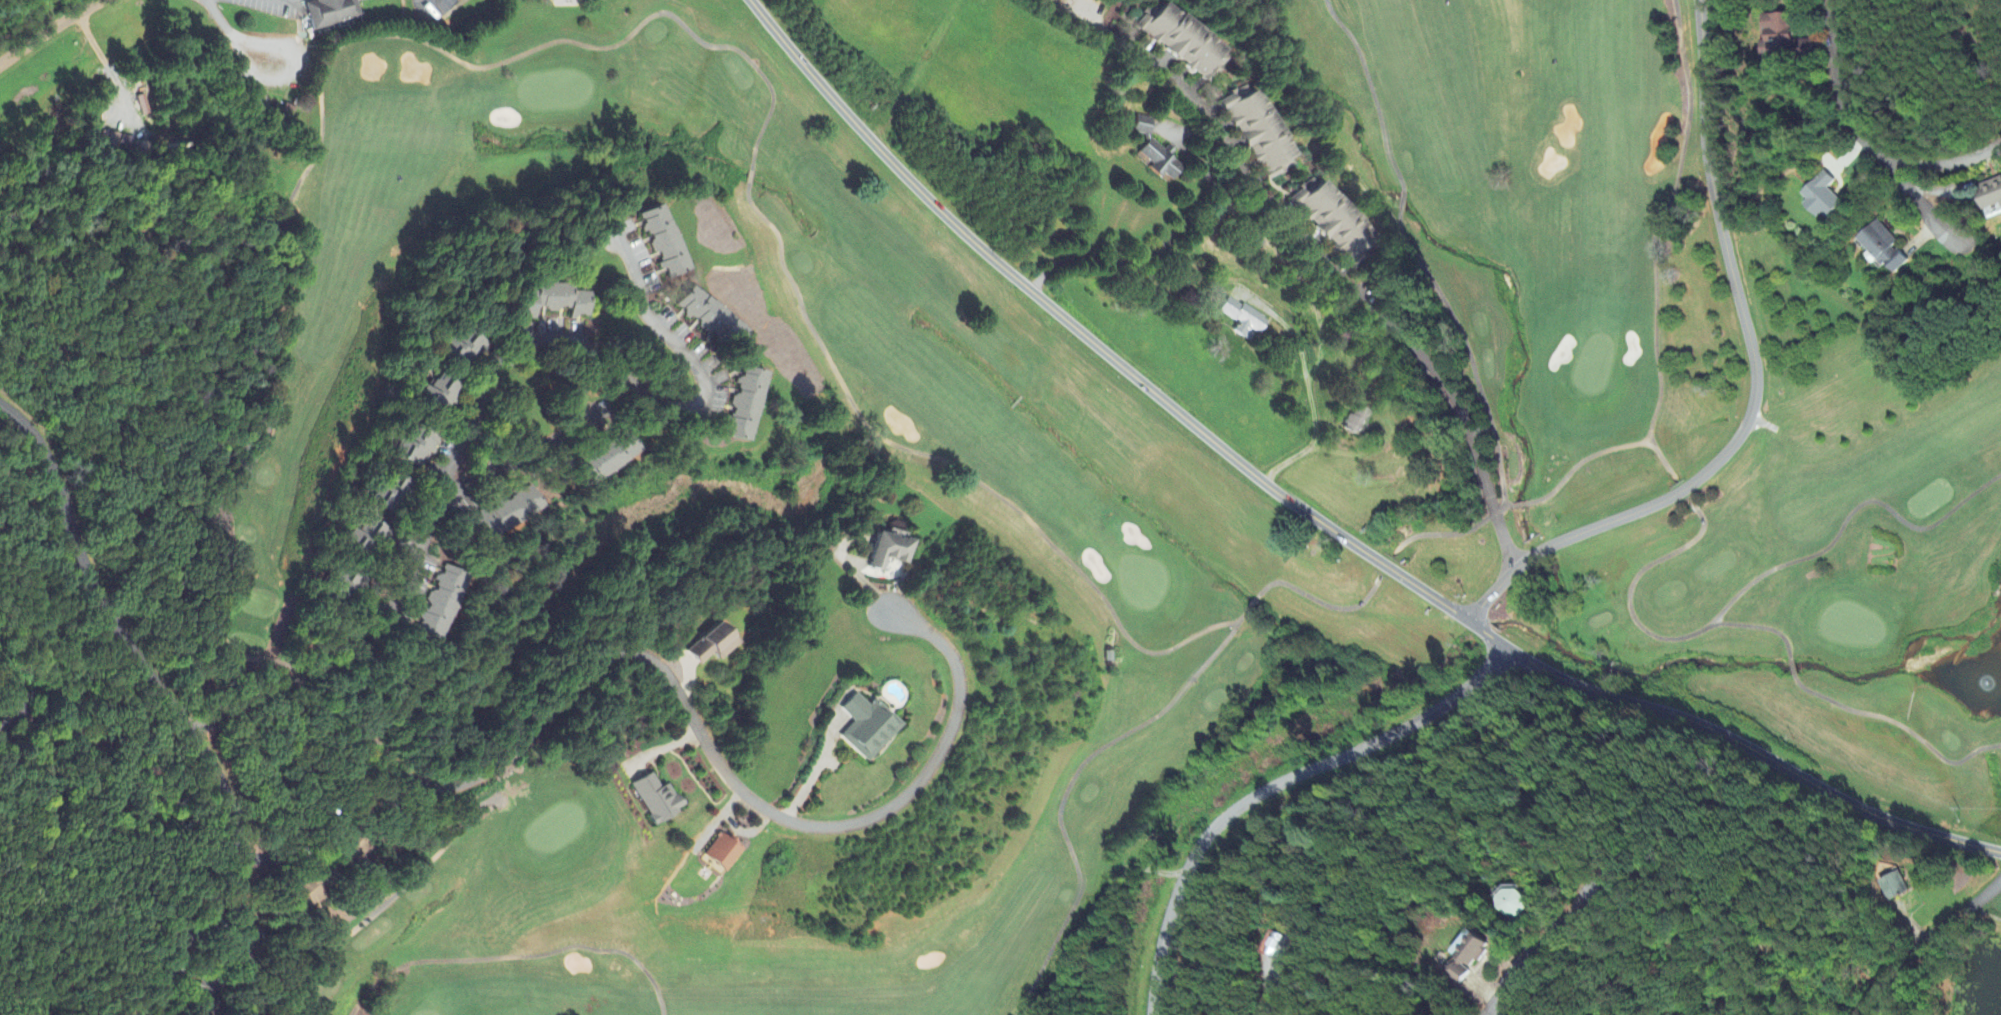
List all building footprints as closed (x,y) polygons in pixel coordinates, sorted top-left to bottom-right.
[(356,0),(315,0),(315,2),(305,4),(312,32),(361,20),(356,0)] [(1164,6),(1163,8),(1154,2),(1136,30),(1213,81),(1233,52),(1164,6)] [(1767,59),(1814,57),(1814,41),(1795,41),(1794,14),(1765,16),(1767,59)] [(1259,90),(1251,95),(1247,87),(1222,100),(1268,184),(1296,168),(1291,159),(1295,157),(1259,90)] [(137,98),(143,117),(150,115),(144,96),(137,98)] [(1156,121),(1139,117),(1135,133),(1152,137),(1156,121)] [(133,137),(108,135),(107,148),(132,151),(133,137)] [(1173,182),(1184,169),(1167,153),(1168,153),(1153,140),(1137,157),(1162,179),(1166,176),(1173,182)] [(1804,195),(1810,201),(1807,204),(1827,223),(1845,205),(1829,189),(1836,182),(1826,172),(1804,195)] [(1290,199),(1353,271),(1381,247),(1323,181),(1318,186),(1312,180),(1290,199)] [(2000,207),(2000,180),(1980,188),(1989,211),(2000,207)] [(690,272),(664,205),(640,215),(662,271),(666,270),(670,280),(690,272)] [(588,294),(569,293),(569,286),(536,286),(536,293),(521,293),(520,320),(535,320),(535,309),(545,309),(545,313),(559,314),(559,310),(569,310),(569,324),(577,324),(577,318),(588,318),(588,294)] [(694,287),(678,306),(732,352),(748,333),(694,287)] [(1250,343),(1256,332),(1261,335),(1269,322),(1230,297),(1220,313),(1239,325),(1234,333),(1250,343)] [(441,353),(471,371),(487,343),(463,330),(456,341),(450,338),(441,353)] [(750,444),(768,374),(742,368),(724,438),(750,444)] [(462,387),(437,376),(430,390),(424,387),(419,398),(455,415),(463,397),(458,395),(462,387)] [(1345,432),(1361,439),(1371,413),(1355,406),(1345,432)] [(394,459),(427,469),(437,435),(412,427),(407,442),(399,440),(394,459)] [(639,451),(624,431),(573,470),(588,490),(639,451)] [(394,516),(412,485),(391,473),(372,503),(394,516)] [(541,514),(532,491),(474,513),(483,537),(541,514)] [(367,547),(379,553),(390,531),(365,519),(358,532),(353,530),(346,544),(364,553),(367,547)] [(884,573),(887,561),(908,565),(913,542),(905,541),(906,535),(888,531),(887,535),(877,534),(870,570),(884,573)] [(437,643),(466,577),(443,566),(413,632),(437,643)] [(718,662),(736,645),(718,625),(687,653),(699,667),(712,655),(718,662)] [(875,700),(869,707),(856,695),(841,711),(854,723),(841,738),(869,764),(904,727),(875,700)] [(632,786),(654,827),(683,812),(669,785),(660,790),(652,775),(632,786)] [(720,834),(704,859),(727,874),(743,849),(720,834)] [(1878,881),(1887,903),(1911,892),(1901,870),(1878,881)] [(1510,918),(1513,915),(1518,919),(1531,905),(1511,886),(1495,903),(1510,918)] [(1460,946),(1465,950),(1449,974),(1464,984),(1474,970),(1491,946),(1470,931),(1460,946)] [(1285,938),(1275,933),(1265,954),(1275,959),(1285,938)]
